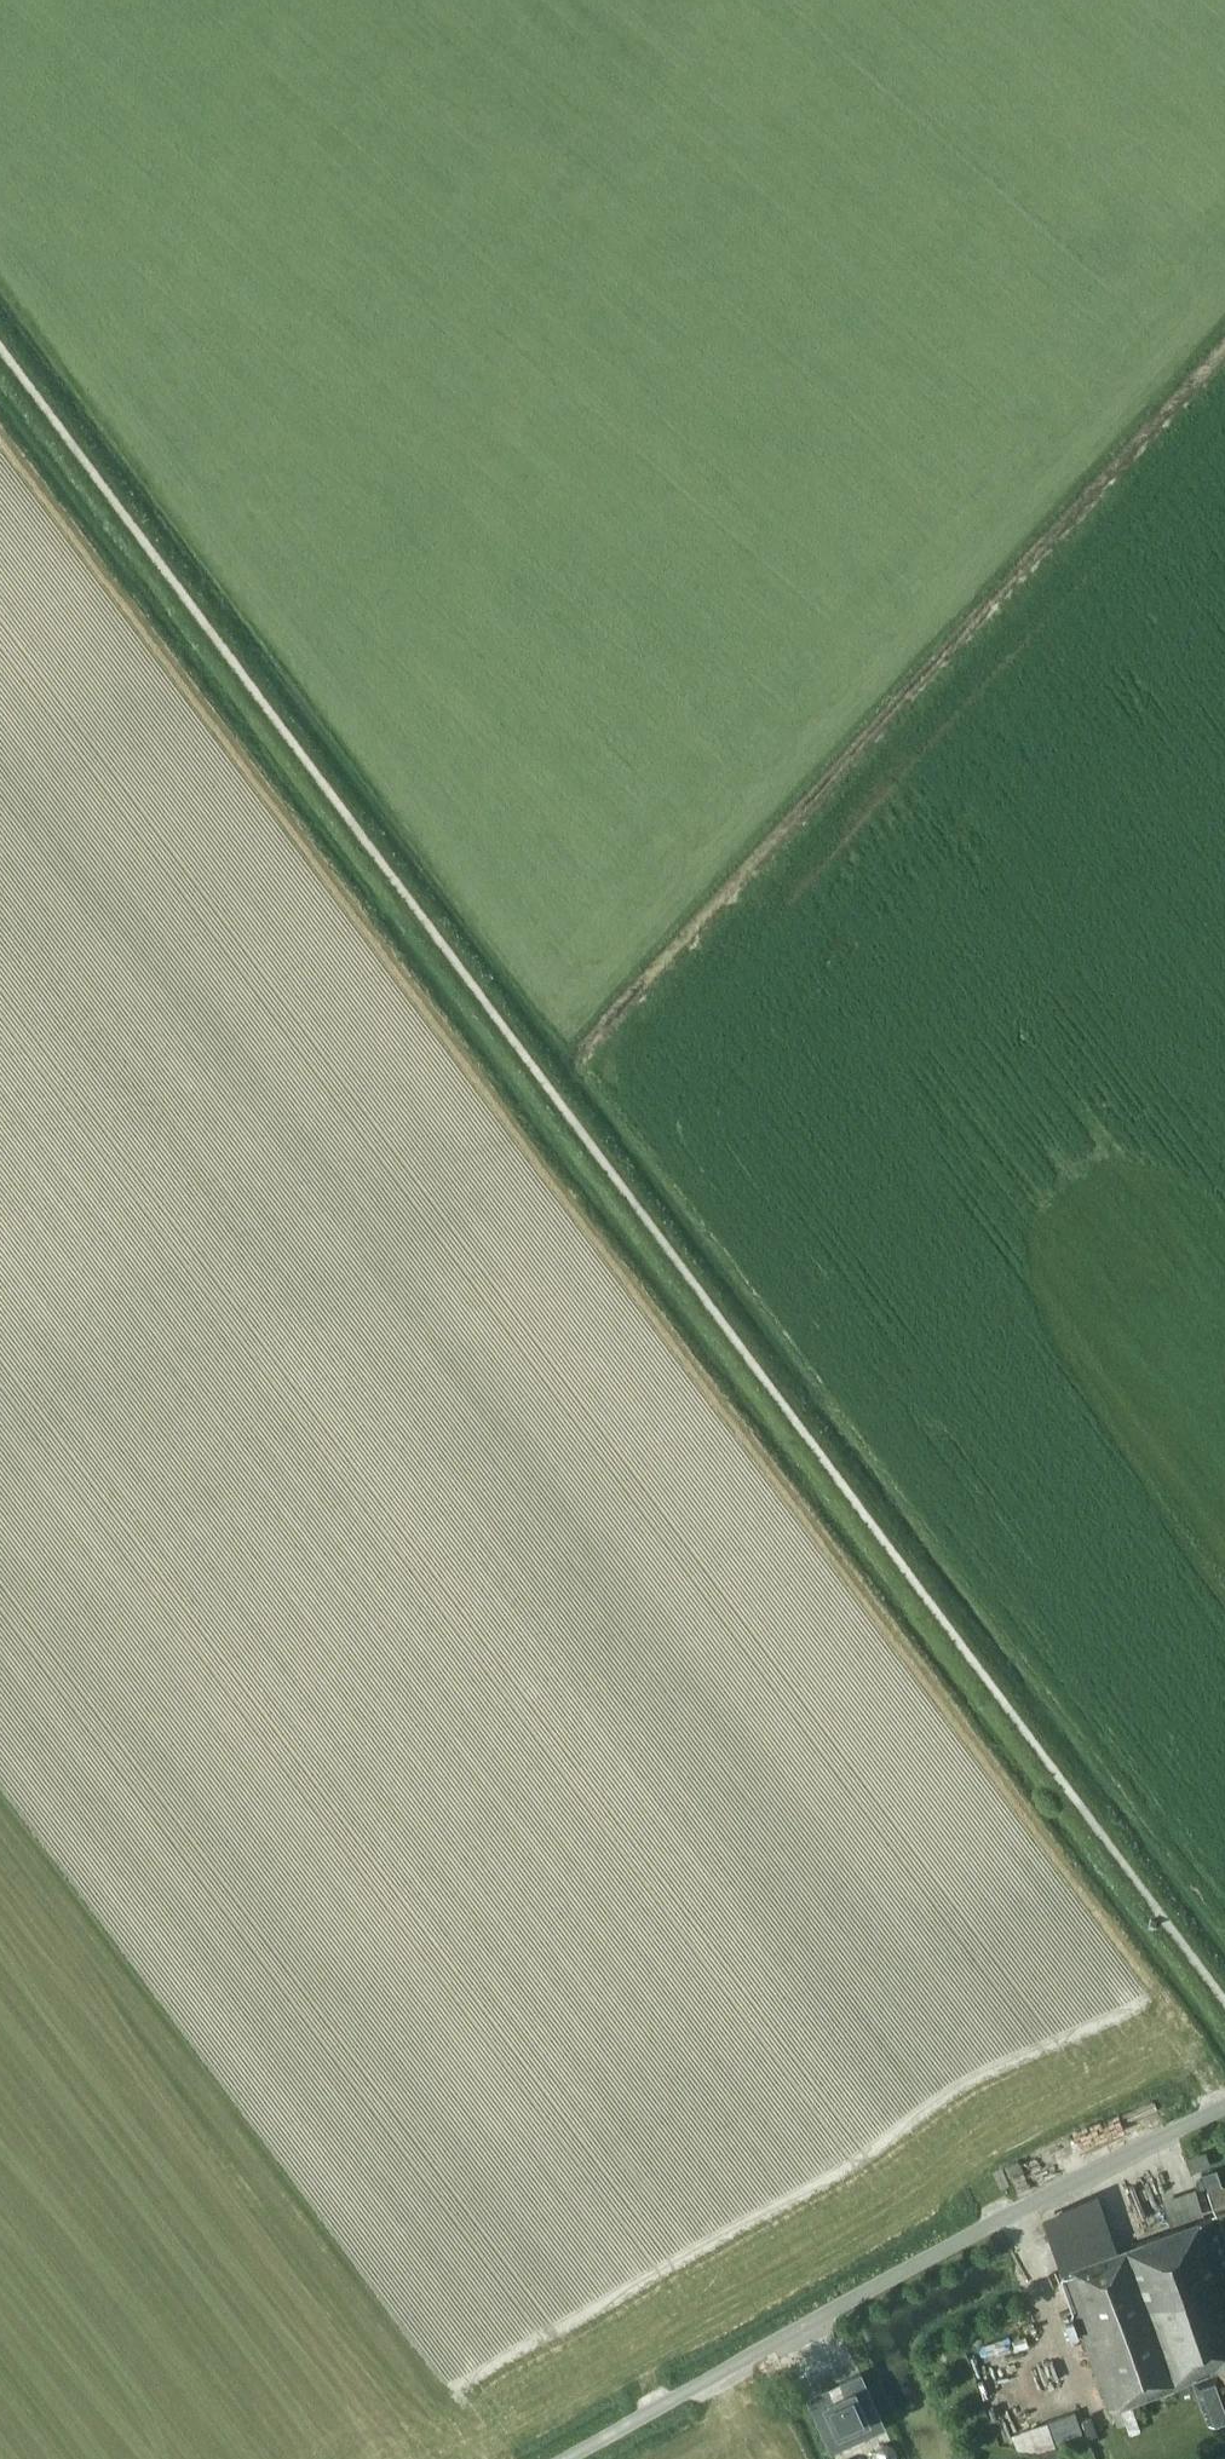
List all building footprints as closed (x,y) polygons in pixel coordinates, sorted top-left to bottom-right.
[(1207,2167),(1201,2153),(1187,2158),(1192,2173),(1207,2167)] [(1217,2169),(1203,2174),(1209,2191),(1223,2186),(1217,2169)] [(1223,2186),(1209,2191),(1217,2214),(1224,2211),(1224,2185),(1223,2186)] [(1061,2271),(1111,2410),(1193,2378),(1208,2418),(1210,2417),(1217,2420),(1224,2417),(1224,2257),(1211,2216),(1061,2271)] [(861,2373),(807,2397),(831,2451),(885,2427),(861,2373)] [(1075,2411),(1048,2421),(1053,2436),(1055,2441),(1068,2436),(1082,2431),(1075,2411)]
